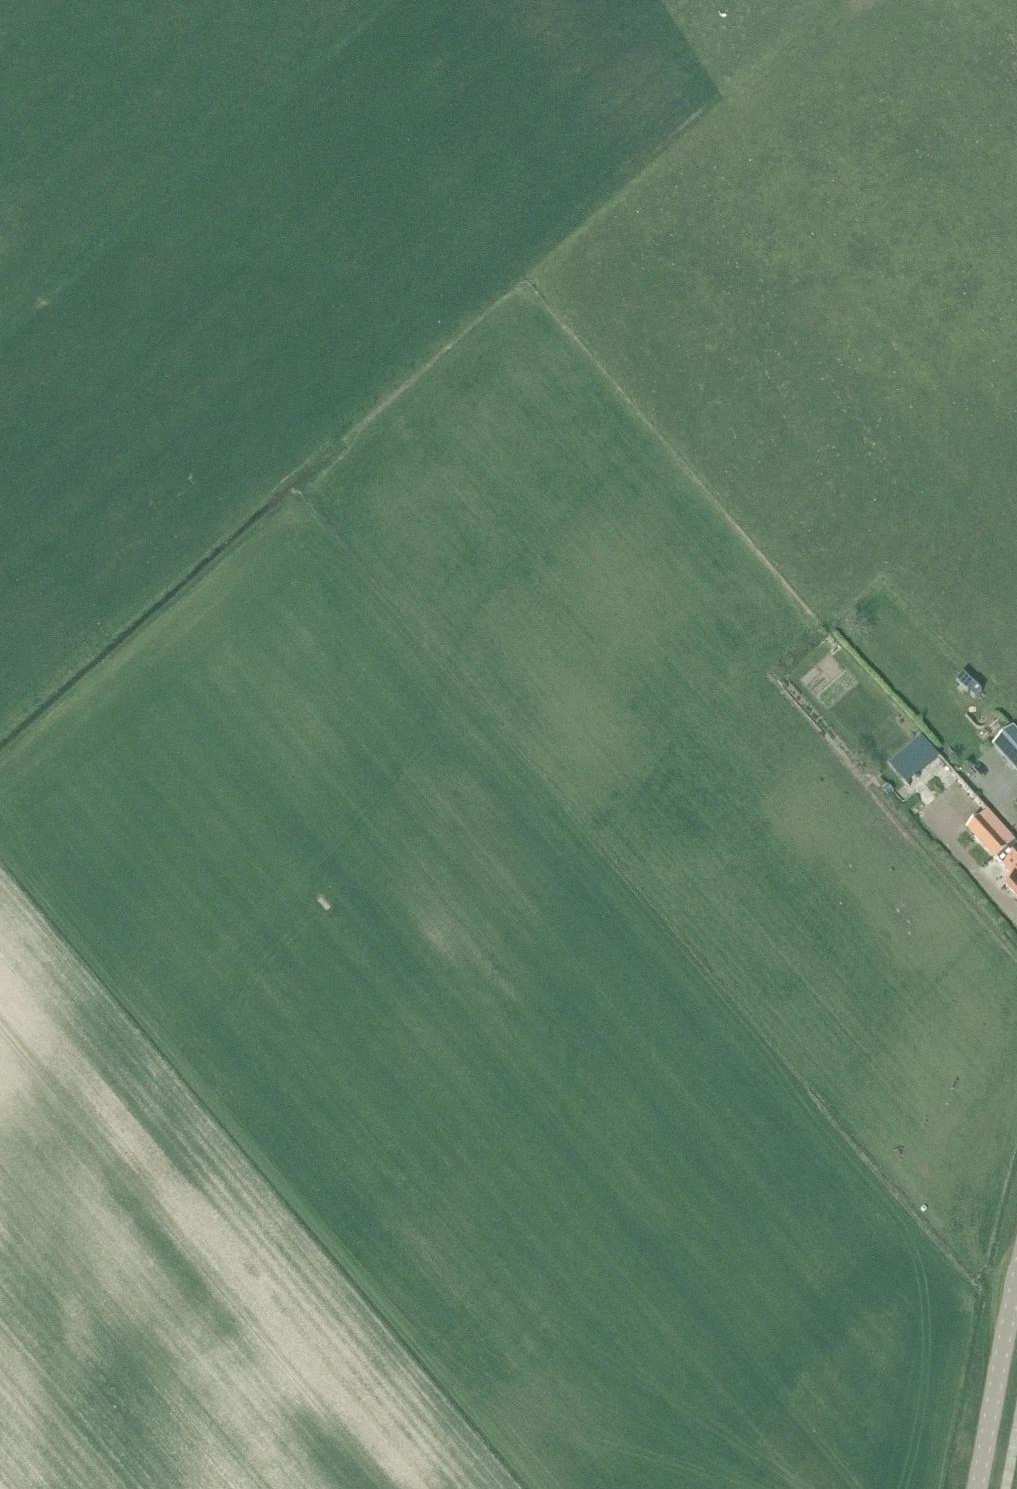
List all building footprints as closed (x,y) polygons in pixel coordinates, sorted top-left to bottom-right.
[(1016,773),(1016,732),(1014,728),(993,747),(1016,773)] [(921,736),(890,762),(907,784),(939,756),(921,736)] [(966,829),(995,860),(996,858),(1003,866),(1002,867),(1014,880),(1007,887),(1016,899),(1016,844),(987,810),(966,829)]
